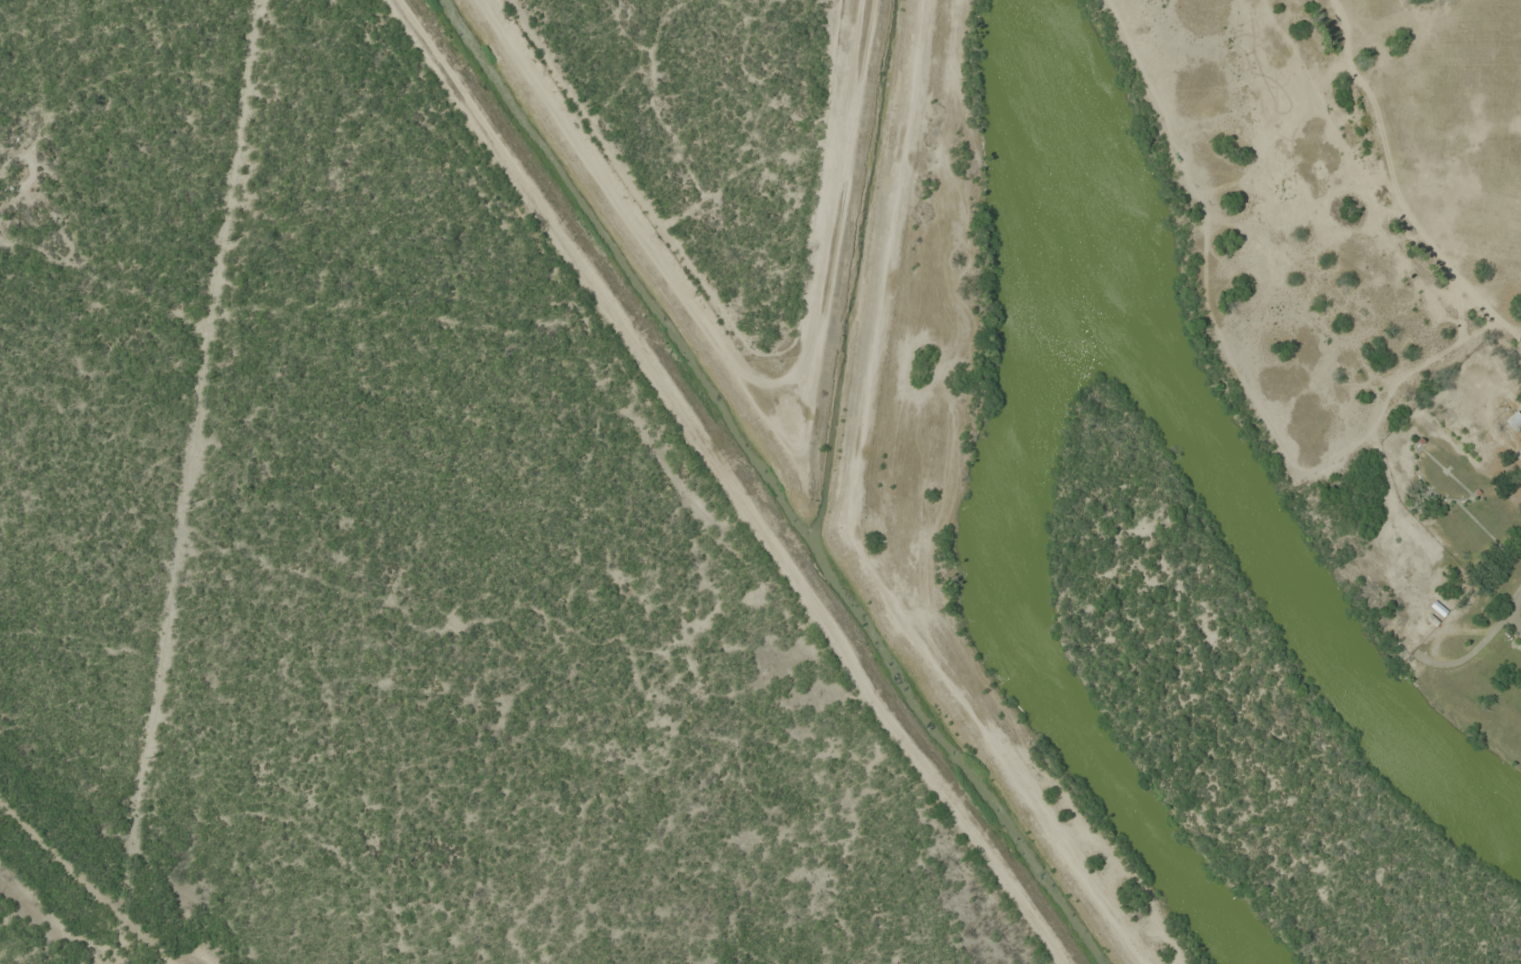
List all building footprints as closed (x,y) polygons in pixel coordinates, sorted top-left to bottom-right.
[(1517,411),(1505,421),(1515,433),(1520,429),(1520,417),(1517,411)]
